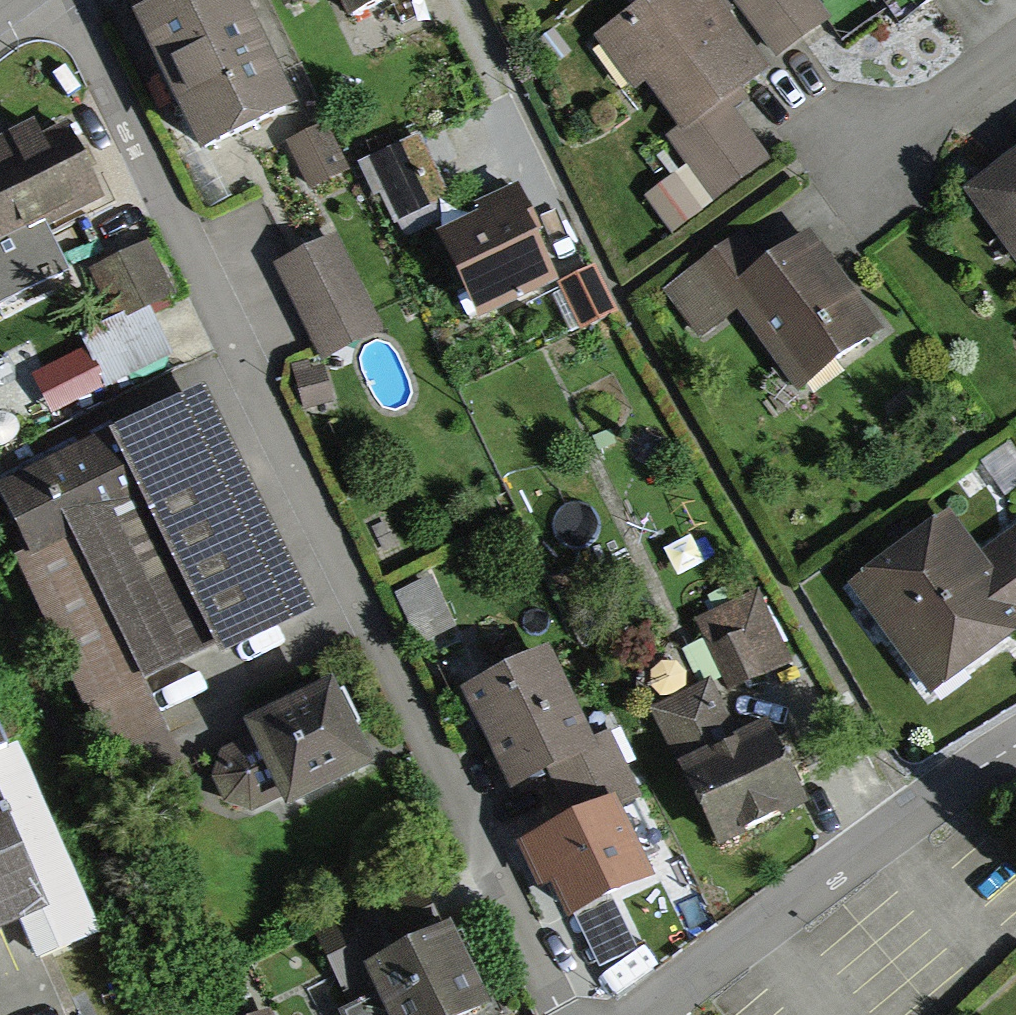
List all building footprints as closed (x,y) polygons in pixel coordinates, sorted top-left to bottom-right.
[(137,15),(200,157),(291,117),(239,0),(173,0),(137,15)] [(347,16),(378,0),(339,0),(347,16)] [(596,35),(636,95),(649,84),(681,128),(685,134),(744,93),(773,73),(721,0),(646,0),(596,35)] [(735,5),(775,58),(828,18),(814,0),(741,0),(735,5)] [(681,128),(667,138),(714,204),(770,164),(733,112),(750,100),(744,93),(685,134),(681,128)] [(0,142),(0,254),(105,202),(60,112),(0,142)] [(378,150),(403,213),(455,193),(429,130),(378,150)] [(967,192),(1015,260),(1015,157),(967,192)] [(677,176),(645,199),(670,233),(701,210),(677,176)] [(519,183),(444,219),(478,287),(553,250),(519,183)] [(811,230),(768,260),(746,229),(656,292),(696,348),(744,314),(798,391),(883,331),(811,230)] [(337,236),(276,261),(313,351),(374,325),(337,236)] [(172,304),(163,243),(90,253),(99,315),(172,304)] [(602,288),(564,307),(587,353),(625,334),(602,288)] [(53,408),(182,353),(159,301),(84,333),(90,347),(36,370),(53,408)] [(300,357),(280,360),(291,419),(311,415),(309,403),(320,401),(314,366),(302,368),(300,357)] [(192,782),(149,684),(306,605),(201,372),(0,461),(0,475),(148,802),(192,782)] [(853,587),(932,700),(1015,641),(1015,516),(978,543),(958,514),(853,587)] [(761,590),(703,613),(731,686),(789,664),(761,590)] [(552,635),(471,676),(520,774),(602,732),(552,635)] [(706,674),(647,700),(714,849),(827,798),(790,716),(736,740),(706,674)] [(377,772),(336,684),(242,727),(247,739),(218,754),(213,775),(214,790),(224,808),(248,815),(279,801),(285,814),(377,772)] [(0,771),(0,920),(79,886),(25,760),(0,771)] [(621,799),(530,834),(558,908),(649,873),(621,799)] [(585,913),(607,957),(641,939),(619,896),(585,913)] [(367,977),(385,1014),(493,1014),(456,936),(367,977)]
